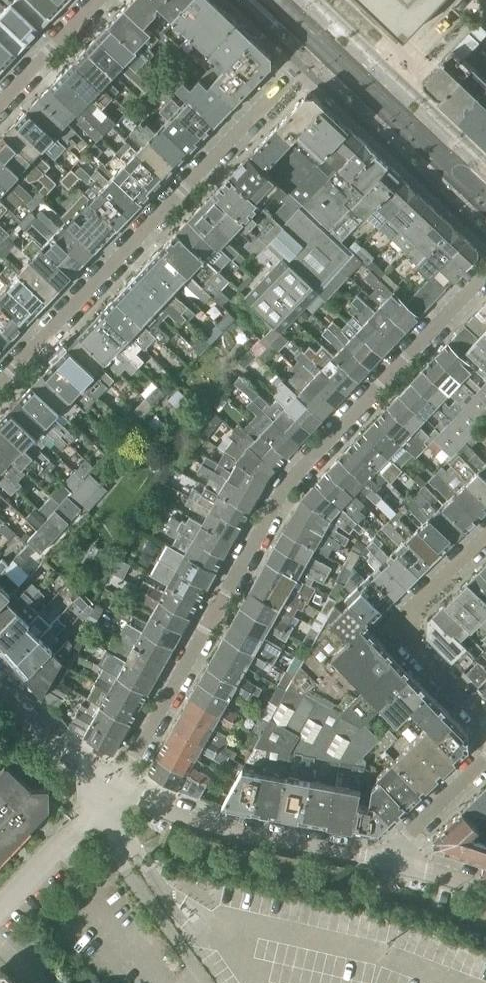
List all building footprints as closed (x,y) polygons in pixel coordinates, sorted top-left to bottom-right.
[(29,39),(40,27),(11,0),(0,0),(0,2),(6,8),(1,13),(29,39)] [(40,27),(52,14),(37,0),(11,0),(40,27)] [(52,14),(64,2),(61,0),(37,0),(52,14)] [(125,7),(140,21),(160,0),(131,0),(125,7)] [(151,31),(156,37),(174,18),(173,17),(189,0),(160,0),(140,21),(151,31)] [(173,53),(218,5),(213,0),(189,0),(173,17),(174,18),(156,37),(173,53)] [(404,38),(439,0),(364,0),(404,38)] [(173,53),(190,69),(235,21),(218,5),(173,53)] [(137,49),(147,59),(154,52),(142,41),(151,31),(140,21),(125,7),(110,23),(137,49)] [(16,52),(29,39),(1,13),(0,14),(0,36),(16,52)] [(190,69),(198,77),(207,85),(210,82),(252,38),(235,21),(190,69)] [(131,56),(137,49),(110,23),(98,35),(151,85),(155,80),(157,79),(142,65),(131,56)] [(423,83),(456,115),(485,84),(485,80),(463,58),(485,34),(485,31),(478,23),(441,61),(422,82),(423,83)] [(86,48),(113,74),(119,68),(141,89),(135,95),(139,98),(151,85),(98,35),(96,38),(86,48)] [(5,64),(16,52),(0,36),(0,59),(5,64)] [(210,82),(232,103),(270,63),(271,63),(271,55),(270,55),(252,38),(210,82)] [(75,60),(113,97),(119,90),(108,80),(113,74),(86,48),(75,60)] [(63,73),(98,107),(104,101),(107,103),(113,97),(75,60),(63,73)] [(51,85),(103,134),(115,123),(107,116),(106,115),(98,107),(63,73),(51,85)] [(187,97),(214,123),(232,103),(210,82),(207,85),(198,77),(191,85),(183,78),(176,86),(187,97)] [(456,115),(475,132),(485,120),(485,84),(456,115)] [(97,141),(101,137),(103,134),(51,85),(40,97),(67,123),(71,118),(97,141)] [(132,92),(121,104),(127,110),(139,98),(135,95),(132,92)] [(166,102),(202,136),(214,123),(187,97),(181,104),(172,95),(166,102)] [(268,165),(324,105),(314,96),(314,95),(306,95),(306,96),(253,151),(268,165)] [(28,110),(70,149),(75,143),(70,138),(75,132),(67,123),(40,97),(28,110)] [(162,123),(189,149),(202,136),(166,102),(159,108),(168,117),(162,123)] [(127,110),(121,104),(119,103),(107,116),(115,123),(127,110)] [(323,155),(349,129),(324,105),(268,165),(253,151),(249,155),(289,193),(323,155)] [(17,122),(43,148),(49,142),(58,151),(63,156),(57,162),(67,171),(80,159),(70,149),(28,110),(17,122)] [(485,143),(485,120),(475,132),(485,143)] [(137,125),(177,162),(189,149),(162,123),(155,130),(147,122),(144,124),(141,121),(137,125)] [(5,134),(44,173),(50,166),(37,154),(43,148),(17,122),(5,134)] [(128,141),(164,175),(177,162),(137,125),(136,126),(139,130),(128,141)] [(308,199),(324,182),(362,141),(352,131),(349,129),(323,155),(289,193),(299,202),(303,205),(308,199)] [(20,172),(29,181),(34,175),(38,179),(44,173),(5,134),(0,139),(0,153),(20,172)] [(115,152),(117,153),(153,187),(164,175),(128,141),(127,140),(115,152)] [(310,212),(316,218),(375,154),(362,141),(324,182),(308,199),(303,205),(310,212)] [(94,143),(88,149),(96,156),(101,150),(94,143)] [(24,200),(30,193),(14,178),(20,172),(0,153),(0,177),(24,200)] [(105,165),(141,199),(153,187),(117,153),(105,165)] [(344,212),(352,203),(387,165),(375,154),(316,218),(329,230),(344,212)] [(280,197),(292,209),(299,202),(289,193),(249,155),(230,175),(259,202),(271,189),(280,197)] [(97,180),(130,212),(141,199),(105,165),(102,162),(95,168),(95,172),(92,175),(97,180)] [(329,230),(340,240),(365,215),(400,177),(387,165),(352,203),(344,212),(329,230)] [(80,177),(71,169),(59,181),(69,189),(80,177)] [(44,185),(39,190),(45,196),(52,188),(56,184),(49,177),(44,173),(38,179),(44,185)] [(280,257),(244,295),(275,324),(282,330),(292,320),(296,317),(303,309),(305,307),(317,293),(329,280),(341,268),(354,253),(349,249),(340,240),(329,230),(316,218),(310,212),(303,205),(299,202),(292,209),(289,212),(280,222),(269,212),(259,202),(255,199),(230,175),(214,193),(234,212),(263,239),(268,244),(280,257)] [(2,191),(17,207),(24,200),(0,177),(0,193),(2,191)] [(365,215),(378,227),(414,190),(400,177),(365,215)] [(85,192),(91,198),(118,224),(129,212),(130,212),(97,180),(85,192)] [(33,209),(43,198),(45,196),(39,190),(33,196),(30,193),(24,200),(33,209)] [(385,232),(391,238),(426,202),(414,190),(378,227),(384,233),(385,232)] [(118,224),(91,198),(85,192),(84,191),(60,216),(65,221),(69,225),(70,224),(95,249),(118,224)] [(250,252),(255,257),(268,244),(263,239),(234,212),(214,193),(202,205),(230,233),(231,234),(237,227),(249,238),(243,245),(250,252)] [(43,198),(33,209),(31,210),(37,216),(42,211),(48,204),(43,198)] [(391,238),(404,250),(439,213),(426,202),(391,238)] [(202,205),(189,218),(239,266),(245,259),(238,253),(224,239),(230,233),(202,205)] [(31,210),(20,222),(23,225),(27,229),(33,223),(38,217),(37,216),(31,210)] [(3,228),(10,221),(0,211),(0,225),(3,228)] [(95,249),(70,224),(69,225),(65,221),(59,228),(50,219),(45,214),(42,211),(37,216),(38,217),(40,220),(83,261),(95,249)] [(410,259),(416,264),(452,225),(439,213),(404,250),(405,252),(404,253),(410,259)] [(48,239),(43,245),(72,272),(83,261),(40,220),(38,217),(33,223),(35,225),(37,227),(48,239)] [(178,231),(206,259),(212,253),(226,266),(227,266),(233,272),(239,266),(189,218),(178,231)] [(23,225),(20,222),(14,229),(17,232),(23,225)] [(8,236),(9,234),(3,228),(0,225),(0,236),(4,239),(8,236)] [(424,272),(429,276),(430,275),(440,265),(465,238),(452,225),(416,264),(424,272)] [(8,236),(13,241),(19,234),(17,232),(14,229),(9,234),(8,236)] [(217,269),(206,259),(178,231),(162,247),(212,294),(211,295),(221,305),(228,299),(220,290),(229,281),(221,274),(220,274),(216,270),(217,269)] [(21,249),(59,286),(72,272),(43,245),(33,235),(21,249)] [(48,298),(59,286),(21,249),(13,241),(8,236),(4,239),(4,240),(0,244),(0,252),(2,254),(5,257),(11,250),(26,266),(20,272),(48,298)] [(411,296),(405,302),(419,315),(476,254),(476,249),(465,238),(440,265),(430,275),(429,276),(411,296)] [(354,253),(357,249),(360,247),(360,246),(356,241),(349,249),(354,253)] [(205,301),(211,295),(212,294),(162,247),(151,259),(177,284),(182,279),(205,301)] [(354,253),(361,259),(366,265),(372,258),(360,247),(357,249),(354,253)] [(354,253),(341,268),(348,274),(361,259),(354,253)] [(139,271),(182,312),(187,306),(181,300),(171,291),(177,284),(151,259),(139,271)] [(368,265),(375,274),(379,278),(384,272),(372,261),(368,265)] [(36,311),(48,298),(20,272),(12,263),(0,275),(0,276),(36,311)] [(341,268),(329,280),(336,287),(348,274),(341,268)] [(369,295),(380,304),(407,328),(419,315),(405,302),(392,290),(379,278),(375,274),(370,270),(363,278),(377,287),(369,295)] [(179,323),(186,316),(182,312),(139,271),(127,284),(163,318),(168,313),(179,323)] [(379,278),(392,290),(397,284),(384,272),(379,278)] [(24,323),(36,311),(0,276),(0,300),(24,323)] [(329,280),(317,293),(324,300),(336,287),(329,280)] [(398,283),(397,284),(392,290),(405,302),(411,296),(398,283)] [(156,325),(163,318),(127,284),(114,297),(156,336),(163,343),(169,336),(156,325)] [(325,301),(324,300),(317,293),(305,307),(313,314),(325,301)] [(354,304),(357,307),(394,342),(407,328),(380,304),(374,311),(366,303),(357,295),(350,301),(354,304)] [(114,297),(103,309),(142,347),(144,349),(156,336),(114,297)] [(12,335),(24,323),(0,300),(0,324),(12,335)] [(448,343),(460,355),(485,328),(485,302),(483,306),(465,325),(448,343)] [(348,322),(382,355),(394,342),(357,307),(354,304),(349,310),(351,312),(354,315),(347,321),(348,322)] [(118,347),(138,367),(144,360),(136,353),(142,347),(103,309),(92,321),(118,347)] [(217,324),(224,330),(235,318),(229,312),(217,324)] [(327,327),(329,328),(370,367),(382,355),(348,322),(342,329),(333,320),(327,326),(327,327)] [(138,367),(118,347),(92,321),(79,334),(106,360),(119,374),(125,367),(131,373),(138,367)] [(1,347),(12,335),(0,324),(0,346),(1,347)] [(275,324),(260,340),(267,347),(270,343),(281,332),(282,330),(275,324)] [(338,349),(333,354),(358,379),(370,367),(329,328),(323,335),(338,349)] [(485,354),(485,328),(460,355),(473,367),(474,367),(485,354)] [(281,332),(270,343),(276,348),(277,349),(288,339),(281,332)] [(101,366),(106,360),(79,334),(69,345),(109,385),(114,379),(101,366)] [(202,335),(192,346),(200,354),(210,342),(202,335)] [(270,343),(267,347),(261,353),(258,356),(263,362),(276,348),(270,343)] [(448,343),(435,356),(475,393),(480,387),(466,374),(473,367),(460,355),(448,343)] [(309,345),(304,351),(310,357),(347,392),(358,379),(333,354),(322,344),(315,351),(309,345)] [(123,399),(109,385),(69,345),(56,359),(82,385),(88,379),(102,392),(103,391),(117,405),(123,399)] [(302,365),(298,369),(335,404),(347,392),(310,357),(304,351),(303,351),(301,349),(294,356),(302,365)] [(244,368),(252,359),(255,355),(250,350),(238,362),(244,368)] [(474,367),(485,379),(485,354),(474,367)] [(449,393),(455,399),(463,406),(475,393),(435,356),(423,369),(449,393)] [(96,398),(82,385),(56,359),(44,372),(80,405),(85,410),(96,398)] [(291,377),(286,383),(322,417),(335,404),(298,369),(291,377)] [(423,369),(411,382),(451,419),(456,413),(457,413),(464,406),(463,406),(455,399),(449,406),(442,399),(449,393),(423,369)] [(267,376),(278,386),(283,380),(273,370),(267,376)] [(68,418),(80,405),(44,372),(32,384),(68,418)] [(234,381),(253,400),(298,443),(310,431),(284,407),(276,399),(270,405),(239,375),(234,381)] [(322,417),(286,383),(283,380),(278,386),(283,391),(291,399),(284,407),(310,431),(322,417)] [(451,457),(458,449),(465,442),(471,436),(473,434),(485,422),(485,424),(485,381),(480,387),(475,393),(463,406),(464,406),(457,413),(456,413),(451,419),(446,425),(440,432),(433,439),(451,457)] [(411,382),(399,394),(425,418),(431,412),(441,421),(435,427),(440,432),(446,425),(451,419),(411,382)] [(32,384),(19,398),(68,443),(75,436),(62,425),(69,419),(68,418),(32,384)] [(158,386),(146,398),(152,405),(164,392),(158,386)] [(388,407),(427,444),(428,444),(433,439),(440,432),(435,427),(428,434),(419,425),(425,418),(399,394),(388,407)] [(210,407),(217,414),(228,402),(221,395),(210,407)] [(63,449),(68,443),(19,398),(8,409),(45,443),(45,442),(50,437),(54,441),(63,449)] [(152,405),(146,398),(145,398),(133,411),(140,417),(152,405)] [(256,414),(249,422),(285,457),(298,443),(253,400),(247,406),(256,414)] [(221,418),(217,414),(210,407),(204,413),(216,423),(221,418)] [(376,419),(413,455),(415,456),(427,444),(388,407),(376,419)] [(45,443),(8,409),(0,418),(0,425),(43,465),(50,459),(39,449),(45,443)] [(399,466),(401,468),(413,455),(376,419),(363,432),(399,466)] [(232,429),(235,431),(274,468),(282,461),(285,457),(249,422),(243,428),(238,423),(232,429)] [(43,465),(0,425),(0,448),(25,472),(31,466),(37,472),(43,465)] [(179,450),(188,455),(200,433),(192,428),(179,450)] [(224,451),(264,479),(274,468),(235,431),(229,436),(233,439),(224,451)] [(351,445),(385,478),(388,475),(378,466),(383,462),(397,475),(402,469),(401,468),(399,466),(363,432),(351,445)] [(479,439),(473,434),(471,436),(465,442),(471,448),(479,439)] [(451,457),(433,439),(428,444),(446,462),(446,461),(451,457)] [(465,442),(458,449),(463,454),(478,468),(485,461),(471,448),(465,442)] [(111,462),(119,467),(132,449),(125,444),(111,462)] [(339,458),(375,492),(381,486),(380,485),(386,478),(385,478),(351,445),(339,458)] [(25,472),(0,448),(0,471),(17,487),(18,488),(22,484),(18,480),(25,472)] [(485,498),(485,475),(478,468),(463,454),(458,449),(451,457),(446,461),(450,465),(451,465),(466,480),(485,498)] [(205,455),(201,463),(258,495),(266,481),(264,479),(224,451),(218,462),(205,455)] [(171,465),(179,470),(181,471),(188,459),(179,454),(178,453),(171,465)] [(375,503),(391,519),(395,514),(395,513),(396,513),(395,511),(388,504),(375,492),(339,458),(328,470),(354,494),(360,488),(367,494),(375,503)] [(75,470),(76,472),(82,477),(83,478),(93,467),(92,466),(87,461),(85,460),(75,470)] [(485,475),(485,460),(485,461),(478,468),(485,475)] [(210,476),(205,485),(249,510),(258,495),(201,463),(198,469),(210,476)] [(479,515),(485,509),(485,498),(466,480),(451,465),(450,465),(446,469),(443,465),(436,472),(454,491),(479,515)] [(364,504),(354,494),(328,470),(316,483),(358,522),(365,515),(359,509),(364,504)] [(17,487),(0,471),(0,483),(11,494),(17,487)] [(75,471),(64,482),(72,491),(83,479),(75,471)] [(436,472),(433,475),(428,480),(433,485),(434,487),(435,486),(447,498),(441,503),(467,527),(479,515),(454,491),(436,472)] [(70,495),(88,511),(108,490),(90,473),(70,495)] [(424,485),(426,482),(418,475),(413,480),(421,488),(424,485)] [(64,482),(51,496),(60,504),(72,491),(64,482)] [(303,497),(330,517),(349,532),(354,527),(361,533),(365,529),(358,522),(316,483),(303,497)] [(200,493),(193,489),(189,496),(241,525),(249,510),(205,485),(200,493)] [(411,497),(455,539),(467,527),(441,503),(428,489),(424,485),(421,488),(417,492),(411,497)] [(39,509),(41,510),(48,517),(55,509),(60,504),(51,496),(39,509)] [(205,515),(201,522),(232,540),(241,525),(189,496),(185,503),(205,515)] [(292,516),(341,543),(345,545),(349,537),(326,524),(329,518),(330,517),(303,497),(302,497),(292,516)] [(417,527),(442,551),(455,539),(411,497),(404,504),(422,522),(417,527)] [(55,509),(48,517),(37,529),(27,540),(29,542),(36,548),(40,552),(68,521),(55,509)] [(30,523),(37,529),(48,517),(41,510),(30,523)] [(395,513),(395,514),(397,516),(399,518),(404,513),(401,510),(396,513),(395,513)] [(395,514),(391,519),(388,522),(405,538),(430,562),(442,551),(417,527),(412,532),(399,518),(397,516),(395,514)] [(167,523),(170,525),(224,555),(232,540),(201,522),(189,515),(185,522),(181,520),(181,521),(171,516),(167,523)] [(143,516),(138,526),(147,531),(153,522),(143,516)] [(284,530),(314,547),(327,555),(332,547),(337,549),(341,543),(292,516),(284,530)] [(0,525),(0,532),(0,531),(8,539),(14,533),(3,522),(0,525)] [(398,545),(394,549),(418,574),(430,562),(405,538),(388,522),(383,527),(390,536),(398,545)] [(171,546),(183,553),(215,571),(224,555),(170,525),(165,532),(175,538),(171,546)] [(275,545),(327,575),(331,567),(321,561),(310,554),(314,547),(284,530),(275,545)] [(371,539),(375,535),(370,530),(366,533),(371,539)] [(367,545),(365,547),(406,586),(418,574),(394,549),(388,555),(376,543),(382,537),(377,533),(375,535),(371,539),(372,540),(367,545)] [(358,538),(351,549),(361,555),(365,547),(367,545),(358,538)] [(36,548),(29,542),(19,554),(26,559),(36,548)] [(159,559),(206,586),(215,571),(183,553),(171,546),(167,544),(159,559)] [(266,561),(309,585),(314,577),(322,582),(327,575),(275,545),(266,561)] [(374,569),(369,574),(393,598),(406,586),(365,547),(361,555),(361,556),(366,559),(366,560),(374,569)] [(353,551),(345,566),(352,570),(354,568),(356,564),(356,560),(359,555),(361,556),(361,555),(351,549),(351,550),(353,551)] [(22,581),(31,571),(13,557),(5,567),(22,581)] [(113,573),(122,578),(130,564),(119,559),(113,573)] [(150,574),(167,583),(198,602),(206,586),(159,559),(150,574)] [(258,576),(306,602),(307,603),(310,596),(315,588),(309,585),(266,561),(258,576)] [(335,580),(336,580),(344,585),(349,576),(352,570),(345,566),(344,565),(335,580)] [(352,570),(349,576),(382,609),(393,598),(369,574),(364,579),(354,568),(352,570)] [(10,593),(14,588),(19,584),(3,569),(0,573),(0,604),(10,593)] [(468,581),(485,598),(485,576),(480,570),(468,581)] [(250,591),(293,616),(298,607),(301,610),(306,602),(258,576),(250,591)] [(345,597),(352,605),(369,622),(382,609),(349,576),(344,585),(350,592),(345,597)] [(328,595),(336,600),(340,592),(344,585),(336,580),(329,595),(328,595)] [(143,581),(139,588),(189,617),(198,602),(167,583),(162,591),(150,584),(143,581)] [(468,581),(456,593),(485,620),(485,598),(468,581)] [(10,593),(0,604),(0,627),(37,588),(32,582),(20,594),(14,588),(10,593)] [(37,588),(0,627),(0,647),(2,649),(29,622),(23,616),(32,607),(29,603),(33,600),(35,601),(43,594),(37,588)] [(154,606),(149,614),(181,632),(189,617),(139,588),(135,596),(154,606)] [(241,606),(289,632),(293,626),(298,618),(293,616),(250,591),(241,606)] [(354,764),(355,764),(362,757),(370,749),(377,742),(378,741),(377,740),(363,722),(380,705),(356,681),(333,656),(348,641),(332,624),(352,605),(345,597),(340,592),(336,600),(328,614),(318,630),(311,643),(305,654),(302,659),(293,676),(286,690),(277,705),(268,720),(260,736),(255,746),(266,748),(261,771),(249,810),(274,814),(285,775),(286,768),(289,752),(302,754),(311,756),(314,756),(328,759),(332,760),(335,760),(339,761),(354,764)] [(456,593),(445,603),(471,628),(477,622),(485,632),(485,620),(456,593)] [(73,600),(83,610),(88,603),(78,594),(73,600)] [(319,610),(320,611),(328,614),(336,600),(328,595),(319,610)] [(88,603),(83,610),(79,615),(85,620),(94,608),(88,603)] [(485,647),(485,642),(485,641),(480,646),(466,632),(471,628),(445,603),(433,615),(477,656),(481,652),(485,647)] [(88,618),(96,623),(104,609),(96,605),(88,618)] [(332,624),(348,641),(364,626),(369,622),(352,605),(332,624)] [(115,613),(127,620),(173,646),(181,632),(149,614),(145,622),(133,614),(133,615),(119,606),(115,613)] [(233,621),(263,637),(267,629),(280,637),(285,640),(289,632),(241,606),(233,621)] [(35,616),(29,622),(2,649),(13,662),(56,617),(59,613),(55,609),(42,621),(42,620),(41,622),(35,616)] [(320,611),(312,626),(318,630),(328,614),(320,611)] [(462,670),(477,656),(433,615),(429,619),(428,635),(429,635),(462,670)] [(13,662),(25,676),(51,649),(50,648),(59,639),(55,635),(65,626),(56,617),(13,662)] [(79,633),(86,637),(96,623),(88,618),(79,633)] [(127,620),(118,635),(164,661),(173,646),(127,620)] [(263,637),(233,621),(224,637),(272,664),(281,648),(263,637)] [(318,630),(312,626),(311,626),(308,632),(304,639),(311,643),(318,630)] [(333,656),(356,681),(388,650),(364,626),(348,641),(333,656)] [(78,632),(72,643),(69,649),(76,653),(77,653),(86,637),(79,633),(78,632)] [(115,634),(107,649),(156,677),(164,661),(118,635),(115,634)] [(268,671),(272,664),(224,637),(216,651),(246,668),(250,660),(263,668),(268,671)] [(51,649),(25,676),(42,696),(43,697),(47,690),(53,679),(61,664),(69,649),(72,643),(67,639),(55,653),(51,649)] [(69,649),(61,664),(68,668),(76,653),(69,649)] [(108,659),(103,668),(147,692),(156,677),(107,649),(106,649),(102,656),(108,659)] [(356,681),(380,705),(412,675),(388,650),(356,681)] [(241,676),(246,668),(216,651),(208,666),(252,691),(258,694),(262,688),(241,676)] [(295,656),(286,672),(293,676),(302,659),(297,657),(295,656)] [(478,661),(466,673),(485,695),(485,669),(478,661)] [(61,664),(53,679),(59,683),(59,681),(61,682),(68,669),(67,669),(68,668),(61,664)] [(208,666),(199,681),(229,698),(233,690),(247,698),(249,695),(252,691),(208,666)] [(103,668),(94,683),(138,708),(147,692),(103,668)] [(286,671),(278,686),(286,690),(293,676),(286,672),(286,671)] [(412,675),(380,705),(397,723),(411,709),(428,692),(412,675)] [(225,706),(229,698),(199,681),(191,697),(234,721),(239,724),(243,717),(238,714),(225,706)] [(138,708),(94,683),(91,689),(104,696),(101,702),(88,694),(86,698),(92,701),(91,701),(130,723),(138,708)] [(286,690),(278,686),(270,701),(277,705),(286,690)] [(63,699),(53,693),(47,690),(43,697),(55,710),(63,699)] [(258,694),(252,691),(249,695),(255,699),(258,694)] [(428,692),(411,709),(427,726),(459,757),(467,749),(468,749),(468,733),(428,692)] [(183,711),(212,728),(214,725),(216,721),(230,728),(234,721),(191,697),(183,711)] [(82,705),(77,712),(122,738),(130,723),(91,701),(87,709),(82,705)] [(231,738),(215,729),(212,728),(183,711),(174,727),(228,757),(232,750),(226,746),(231,738)] [(122,738),(77,712),(69,727),(113,753),(122,738)] [(260,716),(251,731),(260,736),(268,720),(260,716)] [(239,724),(234,721),(230,728),(235,731),(239,724)] [(410,743),(441,775),(459,757),(427,726),(410,743)] [(199,751),(213,758),(224,764),(228,757),(174,727),(165,743),(195,759),(199,751)] [(377,742),(384,750),(384,749),(396,738),(388,729),(377,740),(378,741),(377,742)] [(260,736),(251,731),(243,746),(251,751),(254,746),(255,746),(260,736)] [(191,766),(195,759),(165,743),(157,757),(200,781),(205,783),(206,784),(209,777),(204,774),(191,766)] [(394,758),(424,791),(441,775),(410,743),(394,758)] [(222,805),(249,810),(261,771),(266,748),(255,746),(254,746),(251,751),(246,760),(255,762),(253,769),(242,767),(231,788),(228,794),(223,804),(222,805)] [(293,777),(285,775),(274,814),(298,819),(311,756),(302,754),(298,778),(293,777)] [(298,819),(323,823),(332,784),(331,784),(330,784),(310,780),(314,756),(311,756),(298,819)] [(198,796),(205,783),(200,781),(157,757),(149,772),(178,789),(198,796)] [(363,765),(365,766),(366,761),(362,757),(355,764),(363,765)] [(376,775),(379,779),(408,807),(424,791),(394,758),(376,775)] [(335,760),(332,760),(328,759),(333,769),(330,784),(331,784),(332,784),(335,785),(336,777),(339,761),(335,760)] [(323,823),(347,828),(357,789),(363,765),(355,764),(354,764),(349,787),(335,785),(332,784),(323,823)] [(11,849),(29,829),(49,808),(49,796),(49,788),(32,788),(8,765),(4,766),(0,770),(0,860),(11,849)] [(361,783),(367,784),(376,775),(367,766),(365,766),(361,783)] [(357,789),(347,828),(352,829),(380,834),(408,807),(379,779),(372,786),(369,805),(357,803),(360,789),(357,789)] [(462,810),(469,818),(477,811),(485,813),(485,787),(462,810)] [(435,846),(453,852),(469,836),(478,827),(475,823),(485,813),(477,811),(469,818),(462,810),(433,838),(435,846)] [(485,863),(485,838),(485,841),(469,836),(453,852),(485,863)] [(19,982),(6,969),(0,969),(0,982),(19,982)]
